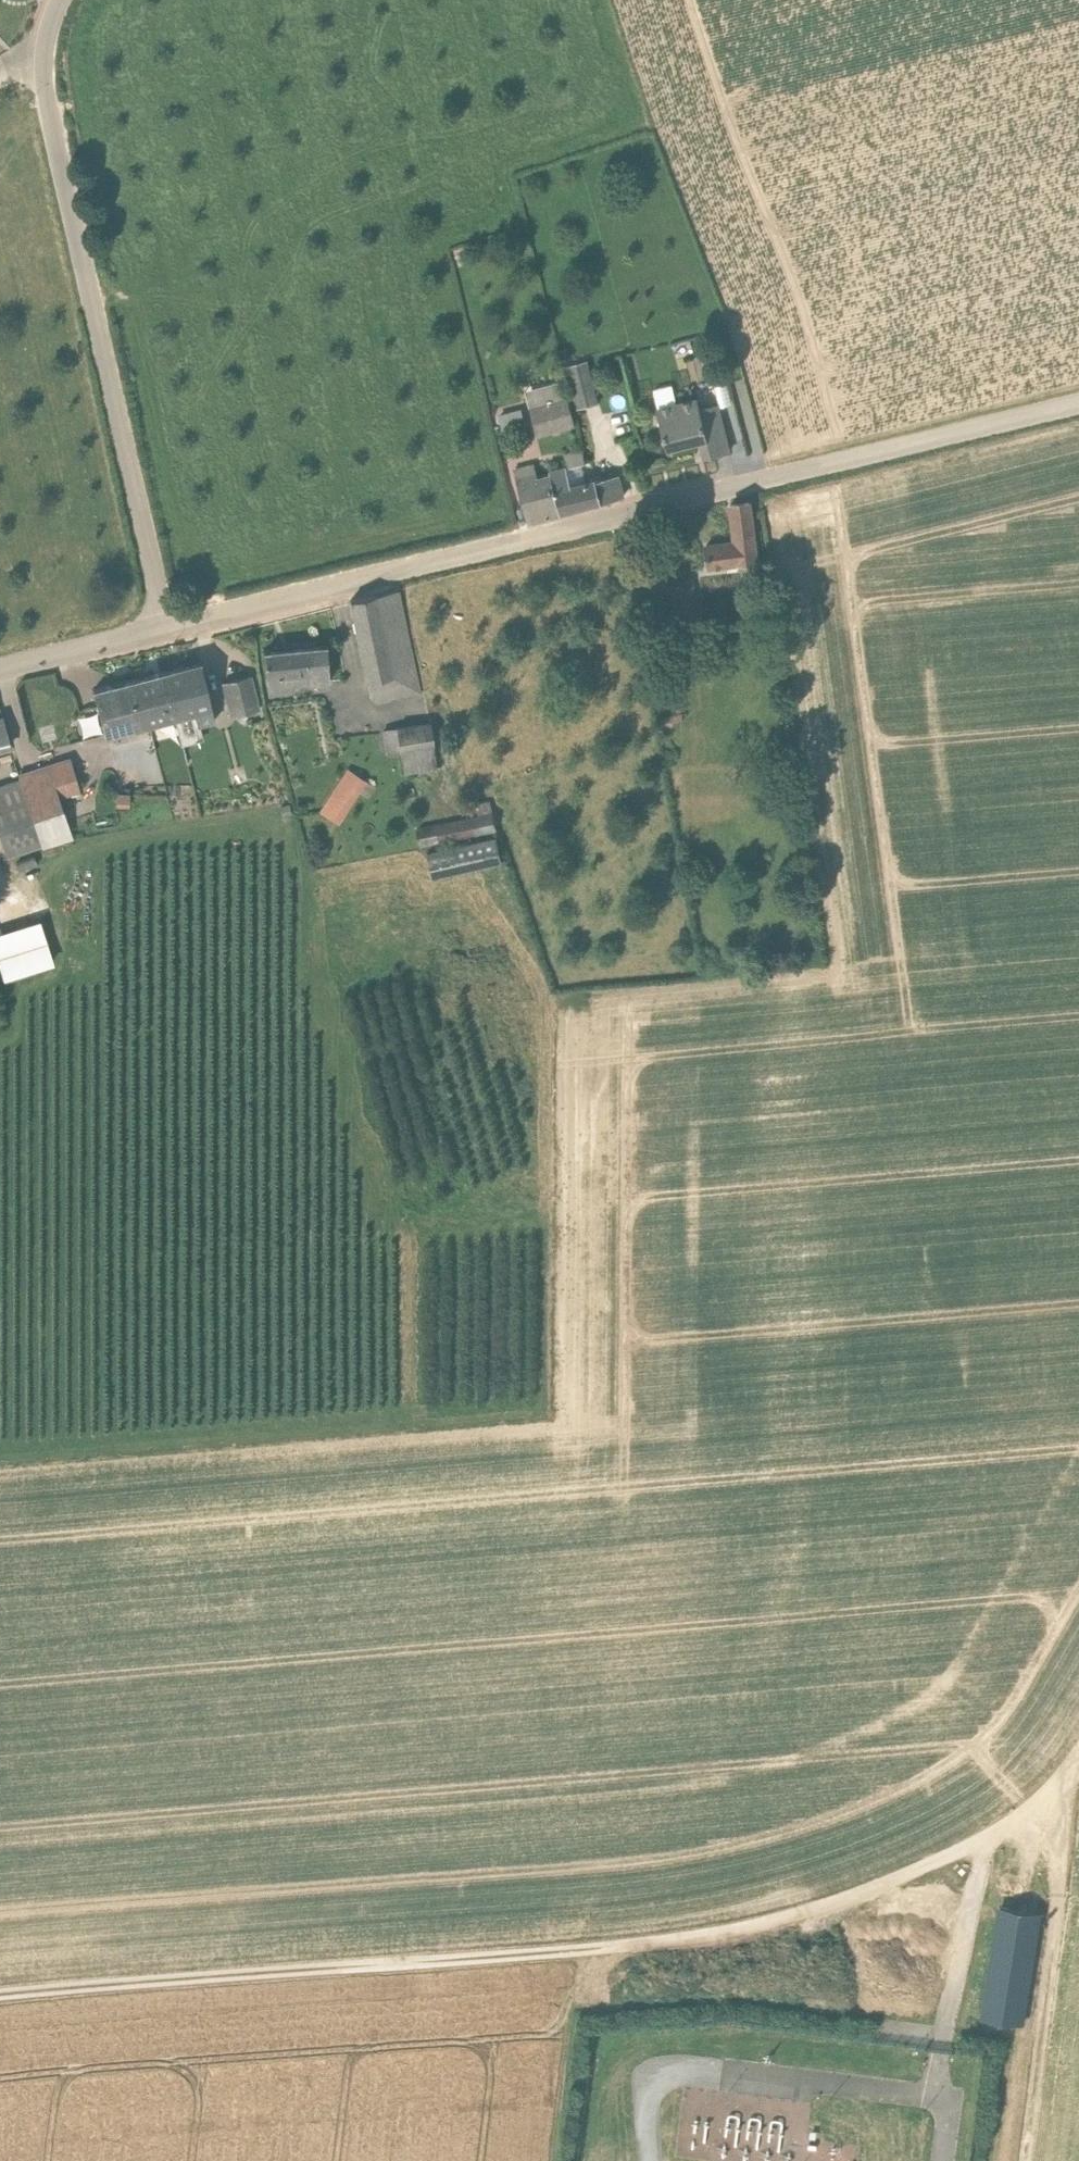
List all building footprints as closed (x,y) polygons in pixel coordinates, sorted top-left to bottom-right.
[(570,380),(577,409),(598,404),(590,375),(570,380)] [(537,434),(575,424),(568,398),(530,408),(537,434)] [(700,409),(697,398),(658,408),(668,449),(706,439),(710,455),(704,456),(704,455),(703,455),(704,457),(730,451),(718,404),(700,409)] [(499,415),(503,430),(525,424),(521,409),(499,415)] [(566,467),(566,468),(580,464),(586,463),(582,449),(565,454),(567,466),(566,467)] [(550,476),(561,513),(592,505),(586,482),(584,483),(580,464),(566,468),(550,472),(551,476),(550,476)] [(515,470),(530,520),(561,513),(550,476),(538,480),(534,465),(515,470)] [(592,505),(623,497),(617,475),(586,482),(592,505)] [(709,567),(758,561),(750,502),(731,504),(736,542),(705,546),(709,567)] [(378,701),(419,692),(397,590),(350,601),(371,698),(372,698),(378,701)] [(293,687),(292,684),(329,681),(326,646),(264,652),(268,690),(293,687)] [(199,662),(164,671),(176,716),(193,712),(197,725),(215,721),(199,662)] [(176,716),(164,671),(93,690),(105,735),(176,716)] [(232,717),(259,710),(250,676),(223,683),(232,717)] [(8,737),(2,716),(0,716),(0,751),(10,748),(8,737)] [(437,769),(430,724),(384,732),(388,757),(400,754),(403,774),(437,769)] [(71,760),(49,767),(55,782),(76,776),(71,760)] [(80,790),(76,776),(55,782),(49,767),(18,777),(42,846),(72,837),(59,797),(80,790)] [(368,798),(375,786),(365,780),(348,769),(319,813),(337,824),(358,792),(368,798)] [(114,803),(127,803),(127,794),(114,793),(114,803)] [(488,801),(476,803),(478,816),(418,828),(422,845),(494,830),(488,801)] [(278,807),(280,817),(290,815),(288,805),(278,807)] [(429,853),(435,879),(502,863),(496,838),(429,853)] [(0,929),(0,978),(0,979),(57,961),(43,915),(0,929)] [(996,1906),(979,2017),(1014,2022),(1024,2024),(1038,1912),(996,1906)]
